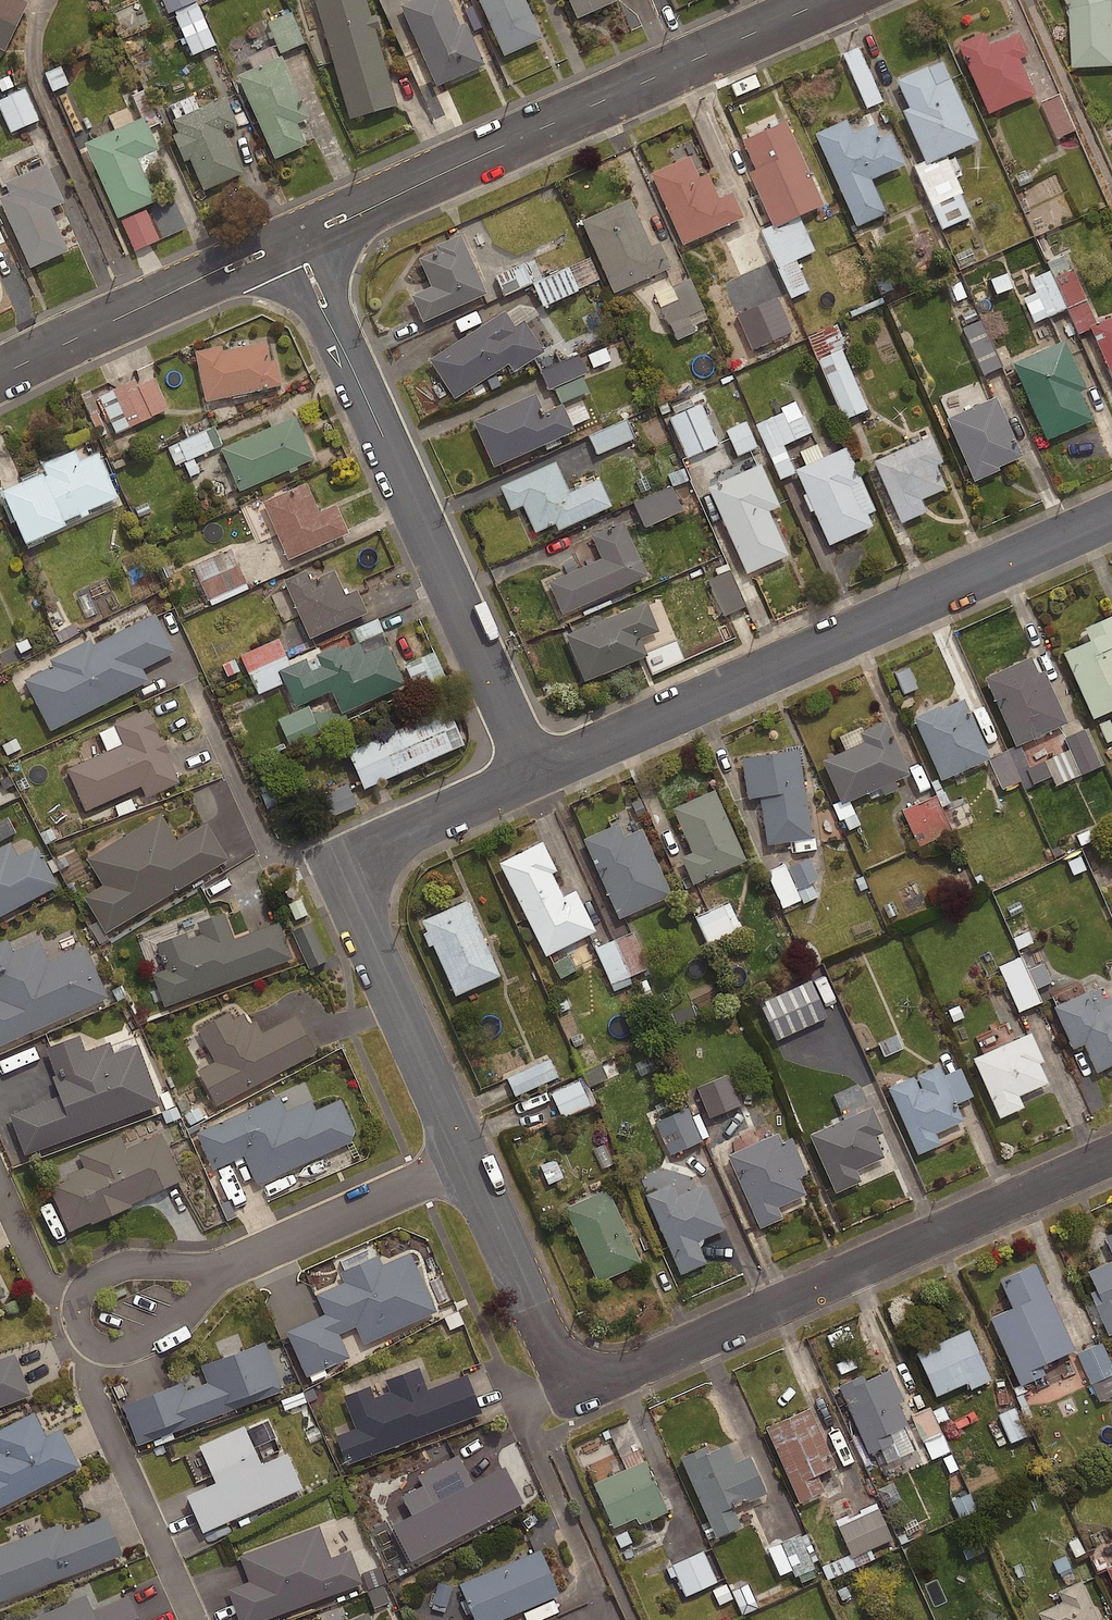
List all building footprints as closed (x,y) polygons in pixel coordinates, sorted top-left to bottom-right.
[(3,51),(27,3),(21,0),(0,0),(0,50),(3,51)] [(195,0),(162,0),(169,16),(197,3),(195,0)] [(348,119),(397,105),(366,0),(313,0),(348,119)] [(399,5),(436,86),(484,65),(465,22),(459,25),(447,0),(411,0),(399,5)] [(504,55),(542,38),(525,0),(479,0),(504,55)] [(577,18),(616,1),(615,0),(570,0),(577,18)] [(1072,6),(1075,64),(1111,63),(1111,0),(1070,0),(1072,6)] [(222,22),(213,1),(175,18),(193,58),(215,48),(207,29),(222,22)] [(304,46),(292,17),(268,26),(280,55),(304,46)] [(984,31),(956,44),(988,115),(1039,92),(1023,56),(1031,52),(1022,30),(990,44),(984,31)] [(880,99),(856,46),(841,53),(865,106),(880,99)] [(281,56),(236,75),(274,159),(305,145),(295,123),(308,117),(281,56)] [(927,67),(897,81),(909,108),(902,111),(927,165),(979,141),(951,78),(935,85),(927,67)] [(68,88),(60,68),(45,74),(53,93),(68,88)] [(10,76),(0,80),(0,93),(14,88),(10,76)] [(28,90),(0,101),(0,107),(11,134),(41,122),(28,90)] [(1075,128),(1059,93),(1043,101),(1059,136),(1075,128)] [(225,97),(172,120),(178,134),(172,136),(183,162),(189,160),(203,191),(242,174),(224,132),(238,126),(225,97)] [(143,117),(83,143),(116,218),(156,201),(138,159),(158,150),(143,117)] [(846,121),(816,134),(857,226),(886,213),(871,179),(904,165),(891,134),(880,139),(874,124),(852,134),(846,121)] [(823,205),(785,122),(743,142),(756,170),(749,173),(774,227),(823,205)] [(688,158),(651,174),(683,245),(743,218),(731,192),(718,198),(707,174),(697,178),(688,158)] [(0,197),(0,204),(29,269),(68,251),(49,209),(63,203),(51,174),(0,197)] [(630,200),(581,221),(613,294),(672,268),(660,242),(651,247),(630,200)] [(773,260),(759,227),(727,241),(741,274),(773,260)] [(485,294),(459,235),(435,246),(437,251),(418,259),(431,287),(411,296),(423,321),(485,294)] [(530,281),(522,263),(493,276),(502,294),(530,281)] [(567,265),(530,282),(541,305),(578,288),(567,265)] [(1063,307),(1047,270),(1028,278),(1034,291),(1021,297),(1031,321),(1063,307)] [(957,274),(941,281),(951,303),(966,296),(957,274)] [(700,307),(686,275),(653,289),(674,338),(693,330),(685,313),(700,307)] [(505,310),(428,360),(454,399),(509,363),(514,372),(544,352),(523,320),(515,326),(505,310)] [(999,365),(979,318),(961,326),(980,373),(999,365)] [(1091,327),(1111,375),(1111,318),(1091,327)] [(847,345),(839,327),(808,340),(841,417),(864,407),(839,349),(847,345)] [(1065,340),(1012,364),(1047,442),(1094,421),(1081,392),(1087,390),(1065,340)] [(281,386),(275,361),(271,362),(266,341),(222,351),(221,346),(193,352),(205,403),(281,386)] [(169,406),(154,378),(117,398),(112,387),(98,394),(118,432),(169,406)] [(535,394),(472,422),(493,468),(574,432),(562,405),(544,413),(535,394)] [(996,398),(947,419),(975,482),(1000,471),(999,468),(1022,457),(996,398)] [(716,443),(699,402),(667,416),(684,456),(716,443)] [(809,430),(795,403),(753,423),(779,477),(793,470),(780,444),(809,430)] [(313,459),(294,417),(220,449),(239,492),(313,459)] [(632,436),(624,419),(587,435),(595,453),(632,436)] [(754,445),(743,420),(724,428),(735,453),(754,445)] [(176,463),(183,460),(185,466),(180,468),(185,478),(201,471),(194,455),(222,443),(214,425),(168,445),(176,463)] [(932,437),(874,461),(901,524),(927,512),(922,500),(947,489),(937,466),(943,463),(932,437)] [(848,448),(796,471),(829,547),(874,527),(855,485),(862,482),(848,448)] [(97,455),(78,463),(73,451),(41,465),(46,475),(42,477),(41,473),(0,491),(0,494),(23,546),(65,527),(62,522),(116,498),(97,455)] [(556,462),(499,487),(510,512),(522,507),(534,534),(556,524),(559,531),(612,507),(600,479),(569,492),(556,462)] [(761,465),(708,488),(746,575),(789,556),(769,512),(780,507),(761,465)] [(348,534),(335,505),(318,512),(306,484),(262,503),(288,561),(348,534)] [(678,511),(669,485),(632,499),(641,524),(678,511)] [(601,559),(549,583),(563,614),(647,576),(622,522),(591,536),(601,559)] [(248,586),(231,547),(194,564),(212,603),(248,586)] [(367,614),(356,590),(345,595),(334,570),(310,581),(306,570),(283,581),(309,640),(367,614)] [(647,603),(565,636),(583,682),(647,657),(640,639),(658,632),(647,603)] [(678,611),(663,611),(663,650),(677,650),(678,611)] [(174,652),(155,614),(92,645),(89,640),(48,661),(52,667),(25,680),(50,730),(147,681),(141,669),(174,652)] [(1085,629),(1091,642),(1063,654),(1094,720),(1111,712),(1111,617),(1085,629)] [(341,714),(405,686),(386,645),(363,655),(358,644),(339,652),(337,646),(316,656),(321,667),(310,672),(305,660),(278,672),(295,708),(331,692),(341,714)] [(1031,658),(986,679),(1016,747),(1068,724),(1045,672),(1038,675),(1031,658)] [(990,759),(964,700),(939,711),(938,708),(913,719),(941,781),(990,759)] [(321,728),(310,703),(279,717),(290,741),(321,728)] [(364,791),(464,746),(447,708),(347,753),(364,791)] [(179,784),(166,755),(169,754),(161,737),(159,738),(146,709),(112,725),(121,745),(64,770),(84,814),(141,788),(146,799),(179,784)] [(909,775),(886,722),(860,734),(864,743),(823,762),(842,805),(909,775)] [(813,839),(799,751),(742,760),(748,799),(760,798),(767,846),(813,839)] [(927,782),(933,796),(902,811),(918,845),(949,831),(938,807),(946,803),(935,778),(927,782)] [(356,804),(346,782),(317,796),(327,817),(356,804)] [(746,862),(715,790),(672,809),(692,854),(682,859),(694,885),(746,862)] [(161,812),(87,855),(103,882),(85,893),(106,929),(230,857),(208,820),(176,838),(161,812)] [(0,817),(0,838),(16,831),(8,814),(0,817)] [(671,896),(641,830),(624,838),(618,825),(583,841),(619,920),(671,896)] [(35,847),(17,858),(9,843),(0,848),(0,917),(56,886),(35,847)] [(557,872),(542,843),(499,864),(545,958),(596,933),(575,891),(563,897),(552,875),(557,872)] [(780,910),(816,896),(811,883),(816,881),(806,855),(765,871),(780,910)] [(300,894),(282,902),(309,964),(327,956),(300,894)] [(740,929),(728,901),(694,916),(705,944),(740,929)] [(467,902),(421,922),(455,997),(500,977),(467,902)] [(291,959),(277,924),(233,940),(223,914),(195,924),(200,936),(188,940),(186,933),(158,943),(169,971),(154,976),(165,1006),(291,959)] [(645,966),(629,931),(593,947),(612,990),(630,982),(627,974),(645,966)] [(84,945),(47,962),(38,941),(11,953),(6,941),(0,944),(0,1047),(108,999),(84,945)] [(573,968),(565,953),(550,960),(558,976),(573,968)] [(1022,962),(1019,955),(996,965),(1017,1010),(1038,1000),(1033,988),(1050,981),(1039,955),(1022,962)] [(824,1015),(807,978),(756,1001),(772,1038),(824,1015)] [(1090,993),(1055,1008),(1073,1051),(1085,1046),(1097,1074),(1111,1067),(1111,1006),(1098,1012),(1090,993)] [(315,1054),(295,1017),(261,1035),(254,1023),(249,1025),(243,1014),(233,1020),(229,1013),(196,1030),(214,1063),(197,1072),(216,1107),(315,1054)] [(897,1033),(875,1042),(881,1056),(903,1048),(897,1033)] [(1031,1034),(973,1060),(1000,1120),(1025,1109),(1020,1097),(1049,1085),(1040,1065),(1044,1062),(1031,1034)] [(159,1106),(136,1045),(113,1054),(109,1042),(84,1051),(78,1036),(45,1048),(63,1096),(9,1116),(24,1157),(159,1106)] [(555,1075),(547,1057),(504,1076),(512,1094),(555,1075)] [(940,1067),(889,1089),(918,1156),(941,1146),(936,1135),(964,1123),(940,1067)] [(740,1104),(729,1073),(696,1084),(707,1116),(740,1104)] [(590,1102),(579,1078),(548,1092),(560,1117),(590,1102)] [(354,1132),(340,1100),(315,1111),(311,1101),(285,1113),(278,1098),(197,1135),(213,1171),(243,1157),(257,1186),(349,1144),(354,1132)] [(690,1117),(686,1106),(654,1119),(668,1152),(706,1136),(697,1114),(690,1117)] [(873,1109),(810,1136),(836,1194),(861,1183),(856,1172),(885,1159),(875,1138),(884,1134),(873,1109)] [(182,1181),(160,1134),(125,1150),(118,1136),(77,1155),(84,1169),(66,1177),(68,1182),(49,1190),(69,1233),(90,1223),(91,1226),(131,1208),(129,1205),(182,1181)] [(787,1153),(736,1176),(760,1230),(783,1220),(778,1209),(806,1197),(787,1153)] [(554,1158),(539,1163),(545,1182),(561,1177),(554,1158)] [(672,1185),(646,1197),(680,1276),(706,1265),(697,1243),(725,1231),(705,1185),(678,1198),(672,1185)] [(608,1191),(564,1211),(598,1285),(641,1265),(608,1191)] [(436,1313),(409,1254),(382,1267),(377,1257),(340,1274),(344,1283),(315,1296),(324,1315),(285,1333),(306,1380),(350,1360),(339,1336),(356,1328),(364,1346),(436,1313)] [(1089,1274),(1097,1292),(1090,1295),(1109,1337),(1111,1336),(1111,1263),(1089,1274)] [(1076,1352),(1036,1265),(999,1282),(1013,1311),(990,1321),(1021,1388),(1046,1376),(1042,1367),(1076,1352)] [(454,1305),(441,1312),(450,1329),(463,1323),(454,1305)] [(992,1381),(969,1330),(915,1355),(936,1399),(968,1384),(971,1391),(992,1381)] [(1111,1392),(1111,1394),(1111,1369),(1097,1337),(1074,1348),(1098,1398),(1111,1392)] [(180,1385),(122,1406),(137,1445),(282,1391),(264,1344),(200,1368),(206,1385),(183,1393),(180,1385)] [(16,1352),(0,1358),(0,1406),(31,1394),(16,1352)] [(481,1415),(466,1376),(427,1390),(419,1368),(385,1381),(389,1393),(373,1399),(369,1388),(344,1398),(356,1430),(337,1438),(347,1465),(481,1415)] [(903,1404),(889,1373),(866,1384),(863,1377),(838,1389),(869,1455),(893,1444),(889,1435),(908,1427),(899,1406),(903,1404)] [(302,1389),(279,1397),(284,1411),(307,1403),(302,1389)] [(947,1418),(942,1404),(912,1416),(921,1439),(939,1433),(935,1423),(947,1418)] [(1025,1434),(1013,1405),(996,1412),(1008,1441),(1025,1434)] [(836,1469),(810,1410),(765,1429),(799,1506),(825,1494),(817,1477),(836,1469)] [(62,1427),(48,1435),(36,1411),(0,1429),(0,1450),(1,1451),(0,1451),(0,1506),(81,1464),(62,1427)] [(202,1536),(303,1491),(287,1455),(260,1467),(243,1429),(199,1448),(216,1486),(185,1499),(202,1536)] [(949,1450),(942,1435),(924,1444),(930,1458),(949,1450)] [(765,1495),(748,1458),(735,1464),(727,1446),(708,1454),(706,1448),(680,1459),(715,1540),(741,1529),(732,1509),(765,1495)] [(505,1462),(391,1520),(410,1557),(524,1499),(505,1462)] [(667,1514),(644,1463),(593,1486),(613,1530),(636,1520),(639,1526),(667,1514)] [(889,1538),(876,1505),(836,1520),(849,1554),(889,1538)] [(109,1514),(67,1530),(64,1521),(0,1546),(0,1601),(124,1554),(109,1514)] [(317,1528),(239,1558),(248,1583),(227,1591),(238,1619),(268,1619),(362,1585),(349,1553),(330,1560),(317,1528)] [(798,1581),(815,1574),(810,1561),(816,1558),(806,1531),(766,1546),(776,1573),(792,1567),(798,1581)] [(714,1581),(701,1550),(663,1566),(668,1578),(675,1575),(683,1594),(714,1581)] [(540,1551),(459,1586),(474,1619),(504,1619),(559,1596),(540,1551)] [(452,1583),(437,1580),(432,1604),(447,1607),(452,1583)] [(725,1583),(709,1588),(715,1607),(731,1601),(725,1583)] [(757,1606),(745,1584),(730,1592),(742,1614),(757,1606)] [(1081,1585),(1059,1595),(1063,1604),(1039,1616),(1041,1619),(1097,1619),(1081,1585)] [(129,1593),(95,1608),(88,1593),(27,1619),(141,1619),(129,1593)]
